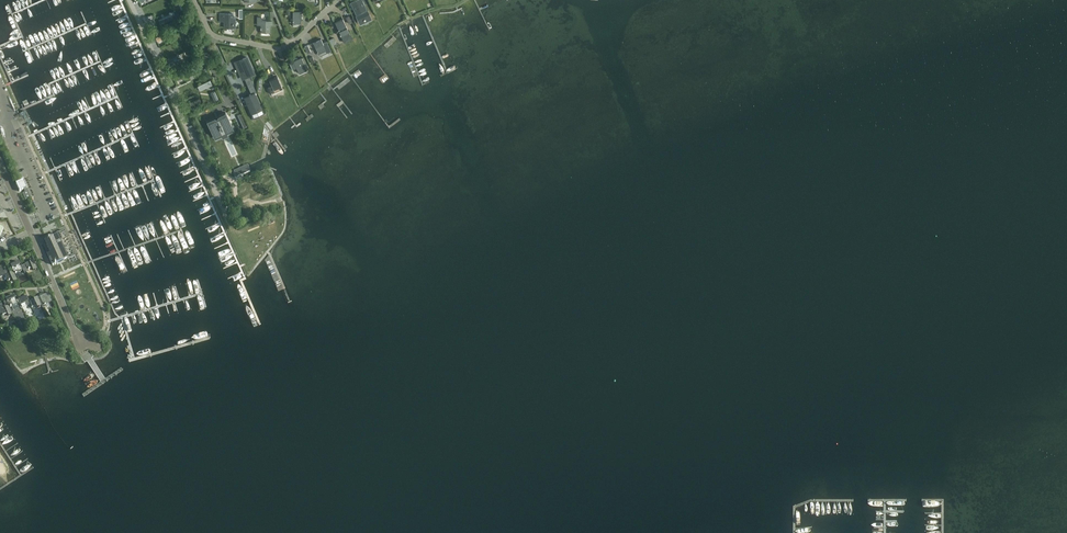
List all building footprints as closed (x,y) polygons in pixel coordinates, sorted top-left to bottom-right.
[(351,2),(353,6),(352,6),(354,10),(355,10),(357,14),(360,12),(361,14),(356,16),(358,22),(370,17),(368,11),(362,13),(362,12),(366,10),(364,6),(365,5),(363,1),(362,2),(361,0),(354,0),(355,0),(351,2)] [(293,11),(293,24),(301,24),(301,11),(293,11)] [(224,28),(233,28),(235,28),(235,18),(233,18),(233,13),(220,13),(220,21),(224,21),(224,28)] [(257,17),(257,25),(261,25),(261,32),(270,32),(270,25),(272,25),(272,21),(261,21),(261,17),(257,17)] [(350,34),(343,19),(335,23),(342,38),(344,43),(352,39),(350,34)] [(158,37),(171,32),(169,29),(157,33),(158,37)] [(327,42),(323,43),(321,39),(313,43),(318,54),(326,50),(327,52),(331,51),(327,42)] [(234,62),(242,80),(245,79),(249,77),(255,74),(247,56),(234,62)] [(296,68),(298,72),(306,69),(301,58),(289,64),(292,70),(296,68)] [(256,91),(249,77),(245,79),(251,94),(254,92),(256,91)] [(277,77),(269,80),(272,85),(268,87),(271,94),(283,89),(277,77)] [(251,94),(244,97),(251,113),(261,109),(254,92),(251,94)] [(215,118),(207,122),(215,139),(222,136),(223,138),(228,135),(227,133),(234,130),(226,113),(218,117),(216,119),(215,118)] [(240,113),(237,115),(243,128),(246,126),(246,125),(247,125),(242,114),(241,114),(240,113)] [(233,172),(236,178),(249,172),(247,166),(233,172)] [(23,180),(16,183),(19,192),(24,190),(25,193),(22,194),(25,199),(31,197),(27,188),(23,180)] [(51,237),(44,240),(50,253),(47,254),(52,265),(68,258),(75,255),(64,231),(62,232),(57,234),(57,235),(52,237),(51,237)] [(23,265),(24,269),(26,268),(27,270),(32,268),(33,270),(37,269),(33,260),(25,264),(25,265),(23,265)] [(24,269),(23,265),(21,266),(19,262),(10,266),(13,272),(14,274),(22,270),(24,269)] [(17,280),(14,274),(13,272),(8,274),(7,272),(4,273),(5,275),(7,281),(12,279),(13,282),(17,280)] [(40,304),(42,303),(43,305),(52,302),(48,293),(40,297),(41,300),(39,301),(40,304)] [(20,303),(18,299),(16,300),(14,295),(5,299),(6,301),(4,302),(5,305),(7,304),(8,306),(9,307),(19,303),(20,303)] [(31,301),(30,298),(28,298),(26,296),(18,299),(20,303),(19,303),(22,308),(29,305),(31,308),(31,307),(30,304),(29,302),(31,301)] [(41,306),(40,304),(39,301),(41,300),(40,297),(31,301),(29,302),(30,304),(31,307),(36,305),(37,308),(41,306)] [(9,307),(8,306),(3,308),(2,306),(0,307),(0,309),(2,313),(3,315),(7,313),(8,316),(12,314),(9,307)]
